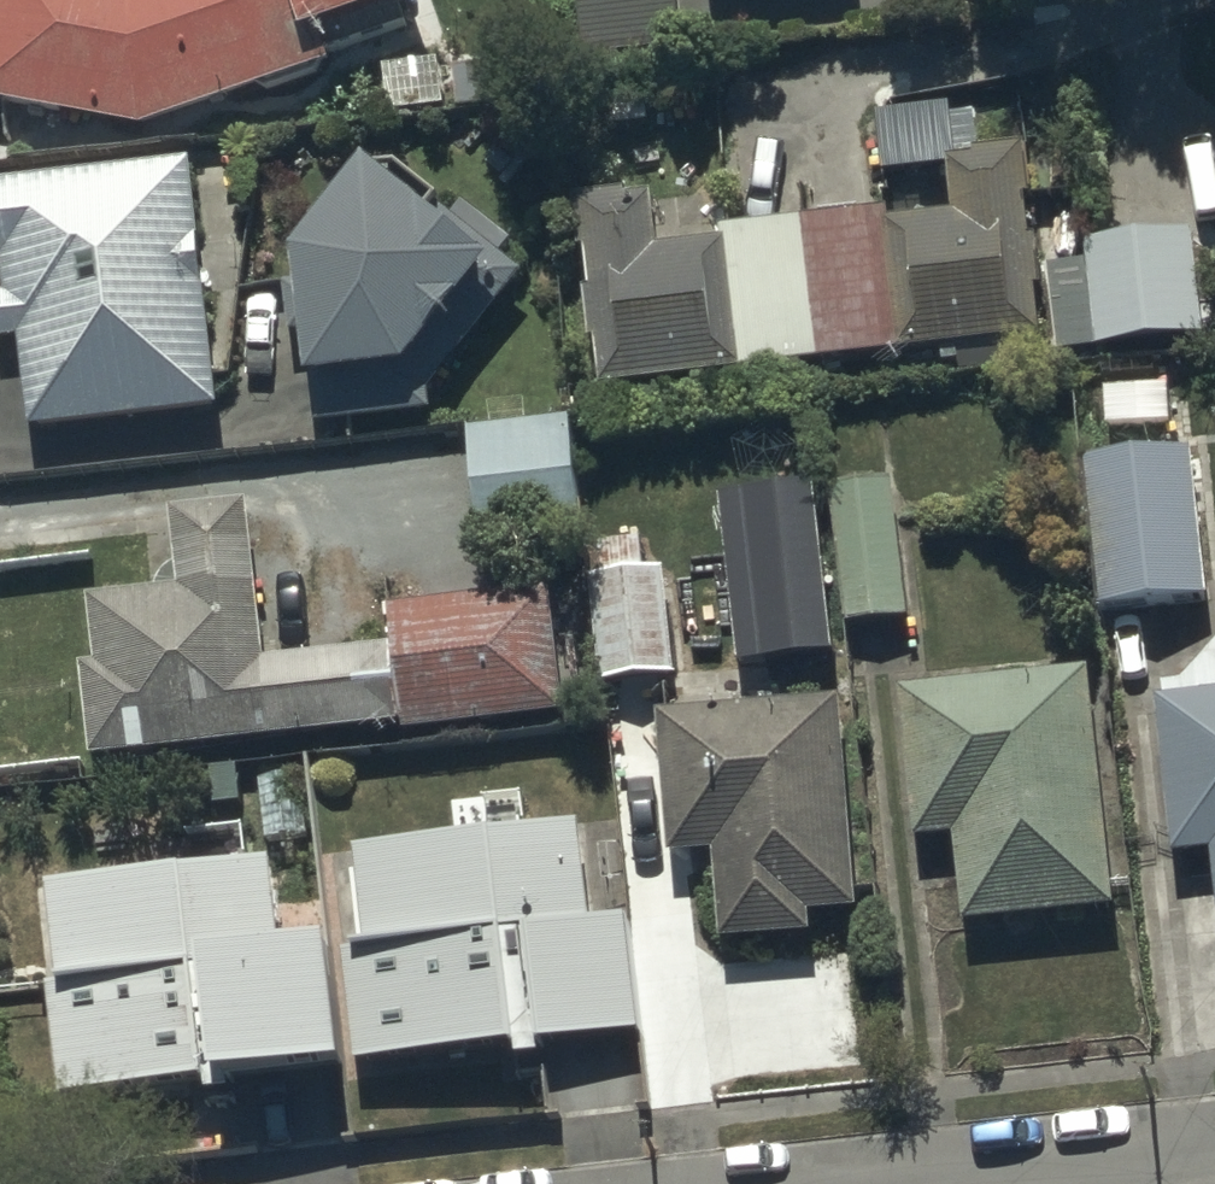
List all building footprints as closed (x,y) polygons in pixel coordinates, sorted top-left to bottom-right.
[(0,13),(0,117),(146,144),(325,78),(318,56),(422,20),(415,0),(3,0),(0,13)] [(490,78),(455,78),(454,119),(514,119),(514,56),(490,56),(490,78)] [(440,72),(383,74),(383,122),(441,120),(440,72)] [(648,205),(570,211),(576,261),(584,260),(588,304),(580,305),(585,355),(597,354),(602,403),(1038,355),(1023,160),(948,165),(953,231),(886,236),(885,228),(716,241),(718,259),(653,264),(648,205)] [(0,196),(0,276),(5,275),(8,309),(0,310),(0,355),(21,353),(30,441),(219,421),(206,292),(237,288),(232,242),(199,245),(192,176),(0,196)] [(304,412),(313,411),(314,438),(427,426),(425,407),(523,292),(499,271),(512,257),(446,201),(436,213),(399,182),(377,183),(368,196),(360,190),(294,279),(304,412)] [(1192,247),(1086,255),(1093,360),(1200,351),(1192,247)] [(568,437),(466,443),(476,562),(576,555),(568,437)] [(1085,471),(1099,620),(1206,609),(1192,460),(1085,471)] [(815,492),(725,502),(744,663),(833,653),(815,492)] [(834,503),(845,636),(902,631),(889,498),(834,503)] [(398,739),(392,665),(263,679),(246,520),(172,528),(180,606),(92,615),(99,679),(84,681),(94,771),(398,739)] [(598,553),(601,587),(587,589),(597,696),(673,689),(663,584),(642,586),(638,549),(598,553)] [(392,665),(398,739),(401,738),(402,746),(560,729),(547,606),(387,623),(392,665)] [(1088,684),(897,702),(912,856),(953,852),(962,943),(1111,928),(1088,684)] [(1161,699),(1179,853),(1210,849),(1214,891),(1214,693),(1161,699)] [(841,718),(658,731),(665,871),(713,868),(719,956),(808,950),(806,931),(855,928),(841,718)] [(341,966),(353,1079),(640,1047),(627,932),(588,937),(577,838),(521,845),(517,806),(456,813),(460,852),(354,865),(364,963),(341,966)] [(270,875),(45,899),(56,1000),(46,1001),(58,1116),(207,1100),(208,1116),(343,1102),(328,967),(280,972),(270,875)]
